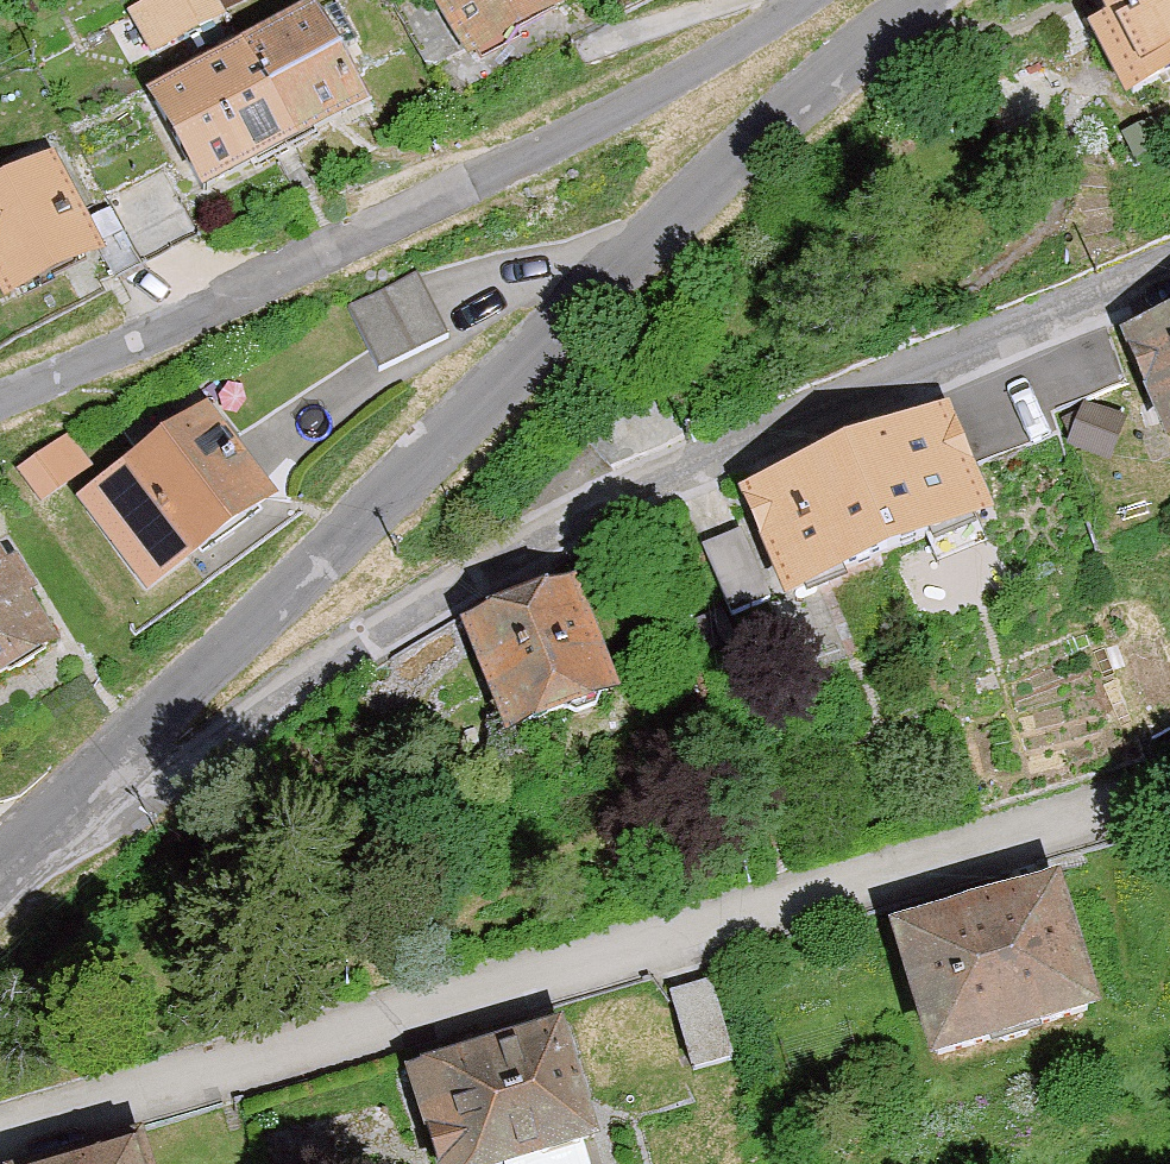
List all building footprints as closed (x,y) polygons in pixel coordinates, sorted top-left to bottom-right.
[(225,19),(215,0),(150,0),(130,10),(153,56),(225,19)] [(566,5),(563,0),(402,0),(396,4),(436,71),(466,54),(470,61),(566,5)] [(1125,100),(1169,78),(1169,0),(1094,0),(1108,29),(1094,35),(1125,100)] [(203,199),(368,111),(314,9),(149,97),(203,199)] [(103,256),(53,156),(0,182),(0,284),(9,303),(103,256)] [(414,277),(353,307),(383,365),(443,335),(414,277)] [(1132,348),(1169,438),(1169,332),(1132,348)] [(147,596),(275,501),(205,408),(77,502),(147,596)] [(785,603),(990,518),(945,409),(740,493),(785,603)] [(20,462),(44,499),(100,462),(76,425),(20,462)] [(58,646),(0,551),(0,682),(58,646)] [(503,739),(619,696),(577,584),(461,626),(503,739)] [(932,1062),(1100,1012),(1060,881),(892,931),(932,1062)] [(709,983),(673,993),(693,1067),(729,1058),(709,983)] [(597,1143),(562,1026),(406,1073),(434,1163),(528,1163),(597,1143)] [(144,1139),(65,1163),(151,1163),(144,1139)]
